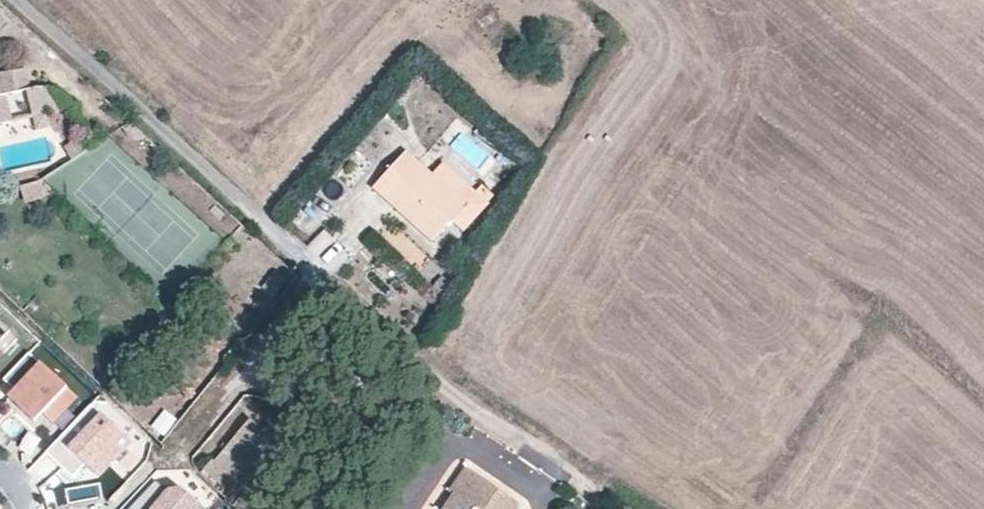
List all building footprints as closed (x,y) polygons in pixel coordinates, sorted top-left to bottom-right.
[(31,89),(26,69),(11,72),(16,92),(30,89),(31,89)] [(6,94),(16,92),(11,72),(0,75),(0,121),(12,118),(6,94)] [(70,106),(66,101),(63,97),(58,94),(54,91),(48,89),(44,87),(37,87),(31,89),(30,89),(40,129),(51,126),(47,112),(70,106)] [(64,167),(96,146),(90,136),(58,158),(64,167)] [(453,220),(467,204),(466,203),(406,151),(372,189),(433,243),(453,220)] [(477,189),(443,160),(432,173),(466,203),(477,189)] [(19,184),(24,201),(46,195),(41,178),(19,184)] [(477,189),(466,203),(467,204),(478,214),(496,194),(483,183),(477,189)] [(464,230),(478,214),(467,204),(453,220),(464,230)] [(0,322),(0,348),(4,351),(17,338),(0,322)] [(68,387),(38,359),(3,395),(33,424),(68,387)] [(147,425),(158,436),(176,419),(165,408),(147,425)] [(0,424),(0,432),(17,447),(29,434),(8,415),(0,424)] [(132,446),(102,417),(69,450),(100,479),(132,446)] [(224,486),(267,435),(249,421),(214,463),(212,461),(205,470),(224,486)] [(519,508),(519,507),(519,506),(519,505),(519,504),(518,503),(467,469),(451,493),(455,495),(445,508),(518,508),(519,508)] [(181,491),(169,492),(156,481),(130,508),(202,508),(181,491)]
